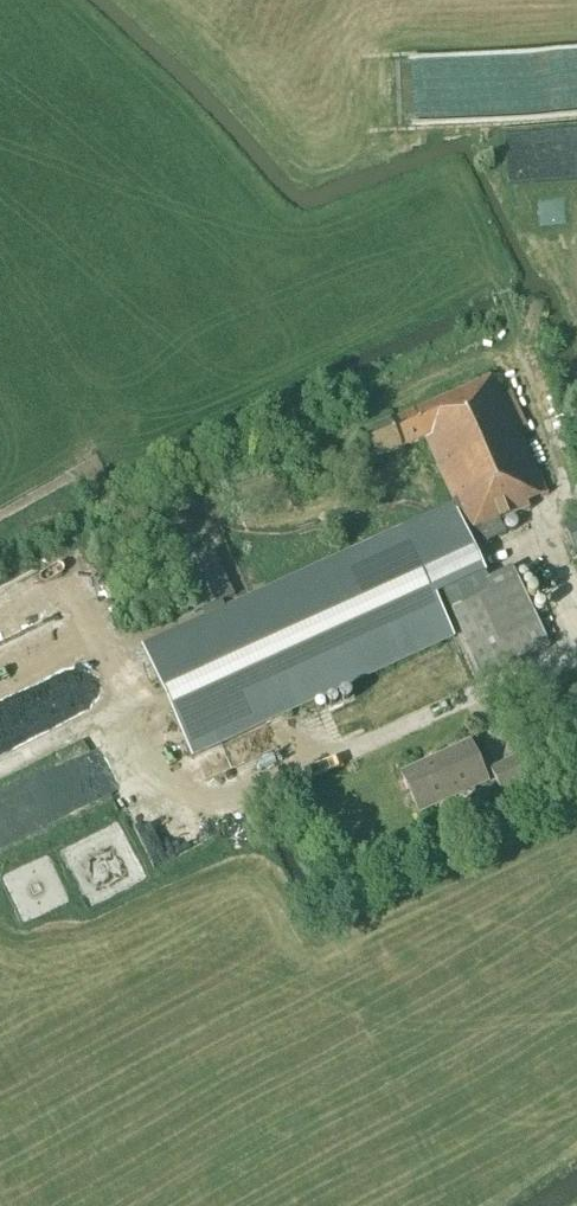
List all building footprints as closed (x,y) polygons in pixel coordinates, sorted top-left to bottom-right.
[(412,54),(411,118),(467,119),(468,55),(412,54)] [(502,397),(493,377),(359,435),(371,462),(425,439),(454,503),(402,526),(402,527),(237,602),(142,645),(191,754),(287,711),(452,636),(416,557),(453,540),(462,560),(485,549),(488,542),(481,528),(529,507),(527,503),(546,494),(516,426),(524,422),(510,393),(502,397)] [(564,525),(576,556),(576,519),(564,525)] [(235,592),(247,587),(244,578),(245,577),(233,543),(219,548),(235,592)] [(194,615),(236,597),(216,552),(175,570),(194,615)] [(550,648),(511,569),(480,584),(475,573),(441,589),(482,678),(550,648)] [(419,811),(485,781),(469,745),(403,775),(419,811)] [(503,800),(531,787),(518,757),(490,770),(503,800)]
